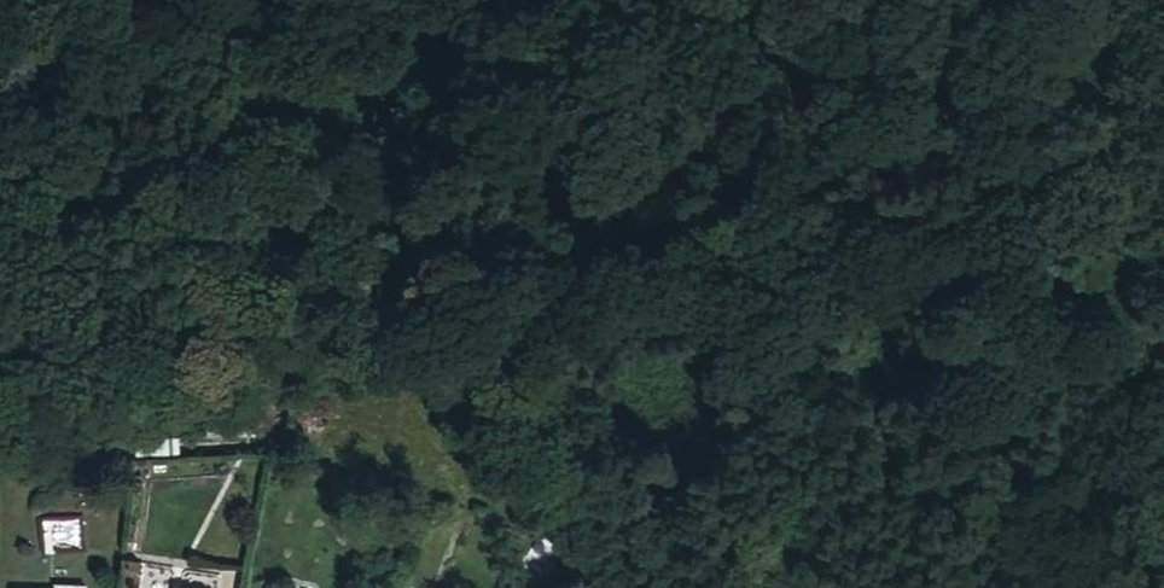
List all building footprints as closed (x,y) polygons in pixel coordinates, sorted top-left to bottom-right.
[(185,573),(183,587),(215,587),(217,579),(216,579),(186,573),(185,573)]
